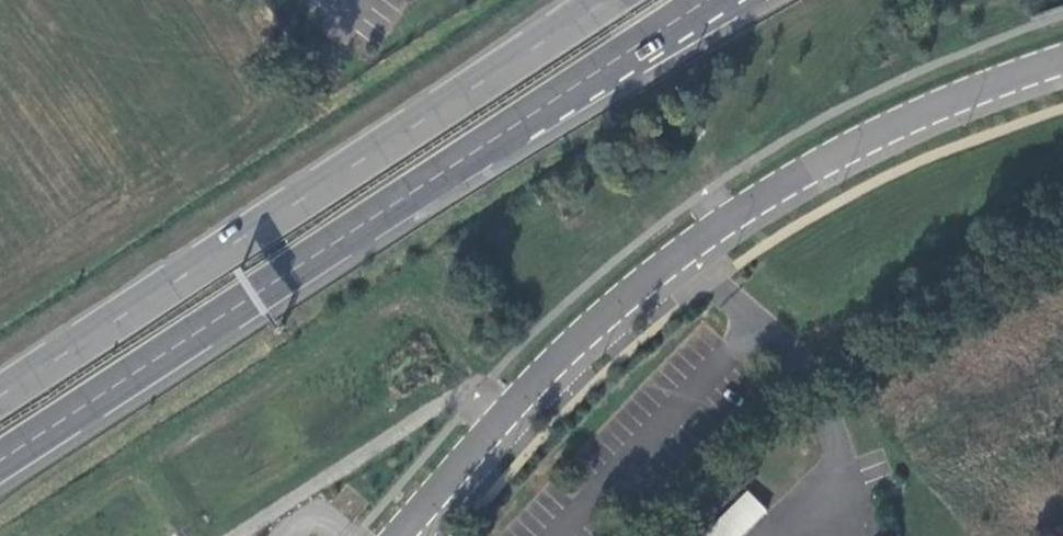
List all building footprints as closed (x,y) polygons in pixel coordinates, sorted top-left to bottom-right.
[(767,513),(749,496),(708,535),(744,535),(767,513)]
